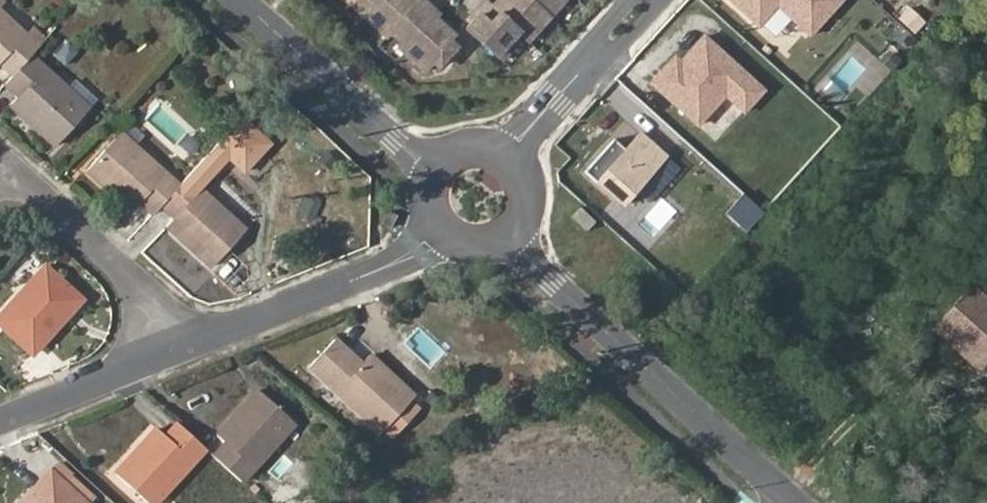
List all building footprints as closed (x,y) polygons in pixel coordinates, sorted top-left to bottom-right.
[(432,5),(427,0),(352,0),(361,8),(360,10),(385,32),(389,27),(401,38),(396,43),(422,66),(432,56),(438,61),(453,44),(446,37),(452,30),(429,9),(432,5)] [(559,0),(491,0),(490,2),(488,0),(478,0),(472,6),(476,10),(464,23),(500,55),(513,41),(508,36),(516,27),(526,37),(559,0)] [(757,21),(775,1),(808,31),(836,0),(733,0),(757,21)] [(774,36),(792,18),(781,8),(763,25),(774,36)] [(29,54),(37,46),(25,35),(0,11),(0,62),(12,74),(29,54)] [(45,37),(34,26),(25,35),(37,46),(45,37)] [(761,87),(702,33),(670,68),(664,63),(649,80),(695,122),(723,92),(741,108),(761,87)] [(56,145),(88,108),(29,54),(12,74),(4,83),(17,96),(10,102),(56,145)] [(670,68),(678,59),(673,54),(664,63),(670,68)] [(704,123),(719,136),(741,110),(726,97),(704,123)] [(146,138),(129,122),(118,133),(135,149),(146,138)] [(619,201),(662,153),(637,130),(623,146),(612,136),(582,168),(619,201)] [(153,214),(161,205),(177,187),(135,149),(118,133),(85,170),(133,212),(142,203),(153,214)] [(210,268),(246,231),(187,176),(177,187),(161,205),(174,218),(167,226),(210,268)] [(592,217),(577,202),(569,211),(584,226),(592,217)] [(44,268),(0,317),(0,322),(32,353),(81,301),(44,268)] [(970,287),(933,329),(979,369),(986,360),(986,303),(970,287)] [(411,398),(414,395),(369,354),(361,362),(349,376),(336,363),(347,350),(334,337),(308,366),(381,432),(383,430),(411,398)] [(349,376),(361,362),(347,350),(336,363),(349,376)] [(217,434),(225,442),(213,455),(242,482),(295,423),(258,390),(217,434)] [(393,440),(423,409),(411,398),(383,430),(393,440)] [(148,502),(155,502),(205,448),(178,423),(165,436),(157,429),(116,474),(148,502)] [(73,471),(61,460),(50,472),(61,482),(71,473),(73,471)] [(61,482),(50,472),(22,502),(83,502),(61,482)] [(96,495),(71,473),(61,482),(83,502),(89,502),(96,495)]
